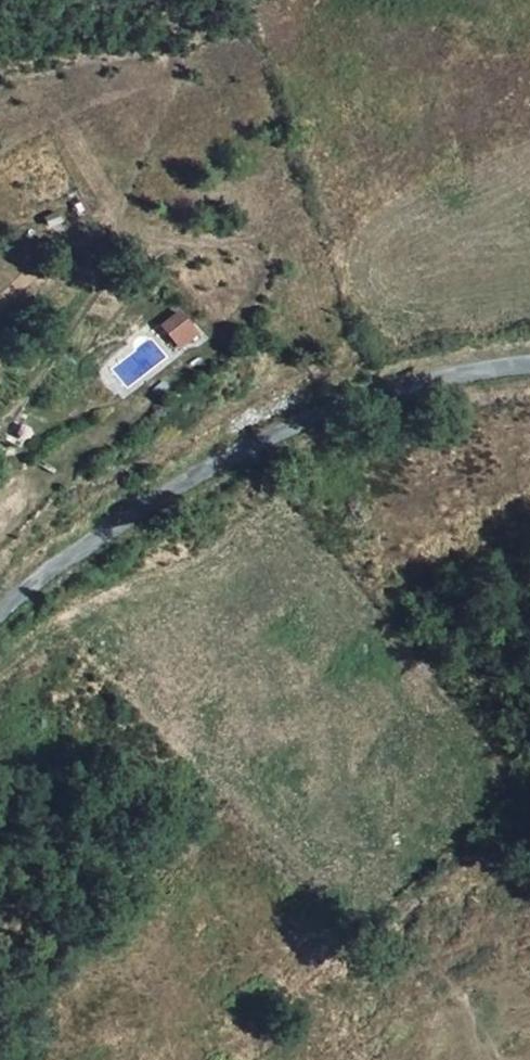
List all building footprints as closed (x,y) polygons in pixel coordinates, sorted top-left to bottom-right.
[(180,314),(163,327),(178,348),(195,336),(180,314)]
